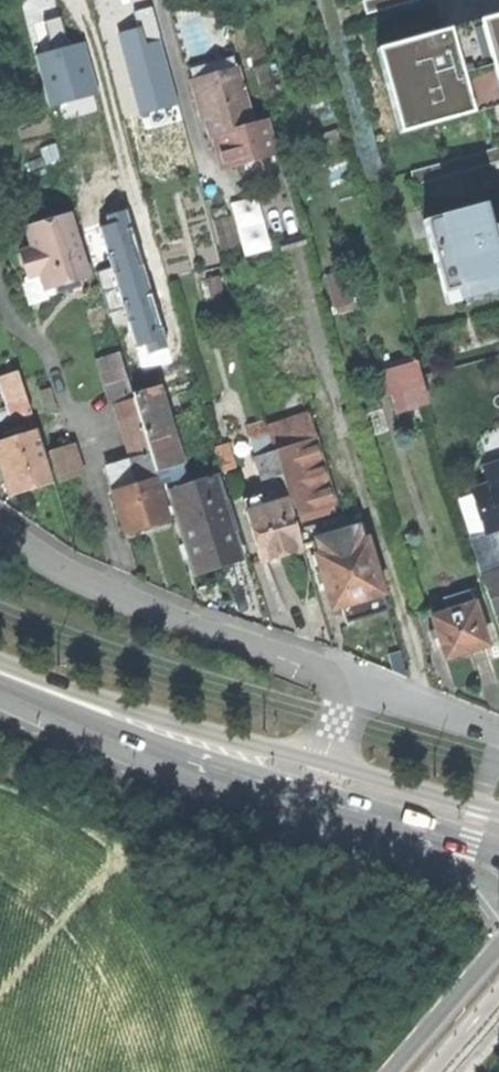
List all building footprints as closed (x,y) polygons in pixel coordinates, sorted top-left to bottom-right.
[(364,2),(367,14),(418,0),(370,0),(364,2)] [(478,22),(498,97),(498,16),(478,22)] [(43,22),(52,52),(68,48),(60,17),(43,22)] [(498,106),(498,97),(478,22),(472,23),(449,30),(473,113),(493,108),(498,106)] [(401,134),(473,113),(449,30),(440,33),(377,51),(401,134)] [(68,48),(52,52),(53,57),(37,62),(49,107),(99,94),(85,43),(68,48)] [(35,57),(37,62),(53,57),(52,52),(43,55),(35,57)] [(209,130),(218,163),(256,152),(272,148),(263,116),(246,121),(232,70),(188,82),(194,105),(197,104),(205,131),(209,130)] [(412,173),(415,185),(498,162),(498,148),(412,173)] [(233,201),(244,255),(272,250),(261,196),(233,201)] [(498,279),(498,258),(491,228),(484,204),(438,217),(458,290),(498,279)] [(87,277),(69,216),(28,228),(34,249),(40,272),(45,290),(53,287),(80,279),(87,277)] [(424,220),(444,294),(458,290),(438,217),(424,220)] [(498,258),(498,225),(491,228),(498,258)] [(26,277),(40,272),(34,249),(20,253),(26,277)] [(348,271),(325,276),(335,316),(358,310),(348,271)] [(82,285),(80,279),(53,287),(55,293),(74,287),(82,285)] [(444,294),(447,305),(498,291),(498,279),(458,290),(444,294)] [(112,405),(115,404),(133,399),(119,354),(99,361),(108,391),(112,405)] [(422,405),(427,403),(420,377),(415,362),(383,371),(388,389),(404,384),(410,408),(422,405)] [(15,419),(31,414),(21,381),(18,372),(1,377),(11,406),(15,419)] [(161,391),(133,399),(155,472),(177,465),(183,463),(161,391)] [(133,399),(115,404),(132,460),(137,476),(134,477),(136,484),(113,491),(126,534),(144,528),(170,521),(164,503),(155,472),(133,399)] [(3,423),(15,419),(11,406),(0,410),(0,413),(3,423)] [(3,423),(8,440),(36,431),(31,414),(15,419),(3,423)] [(287,496),(288,500),(293,517),(334,505),(307,414),(267,426),(269,433),(281,474),(287,496)] [(52,482),(36,431),(8,440),(0,442),(0,461),(3,470),(11,495),(52,482)] [(281,474),(269,433),(253,438),(265,479),(281,474)] [(227,443),(215,447),(223,472),(235,468),(227,443)] [(48,453),(57,483),(81,476),(72,446),(48,453)] [(106,468),(113,491),(136,484),(134,477),(137,476),(132,460),(106,468)] [(486,533),(498,528),(498,464),(485,469),(491,485),(472,490),(486,533)] [(180,474),(177,465),(155,472),(164,503),(175,500),(173,494),(179,492),(175,476),(180,474)] [(179,492),(173,494),(175,500),(196,570),(217,564),(238,558),(214,481),(179,492)] [(243,501),(246,512),(262,507),(261,503),(259,496),(243,501)] [(287,496),(261,503),(262,507),(288,500),(287,496)] [(262,507),(246,512),(261,562),(283,555),(302,550),(293,517),(288,500),(262,507)] [(383,594),(363,528),(312,543),(322,576),(332,609),(340,607),(383,594)] [(486,533),(471,537),(482,569),(498,563),(498,528),(486,533)] [(487,582),(498,578),(498,569),(484,574),(487,582)] [(498,615),(498,578),(487,582),(498,616),(498,615)] [(445,601),(449,612),(474,604),(471,593),(445,601)] [(383,594),(340,607),(345,623),(388,610),(383,594)] [(487,645),(474,604),(449,612),(433,617),(445,658),(462,653),(487,645)]
